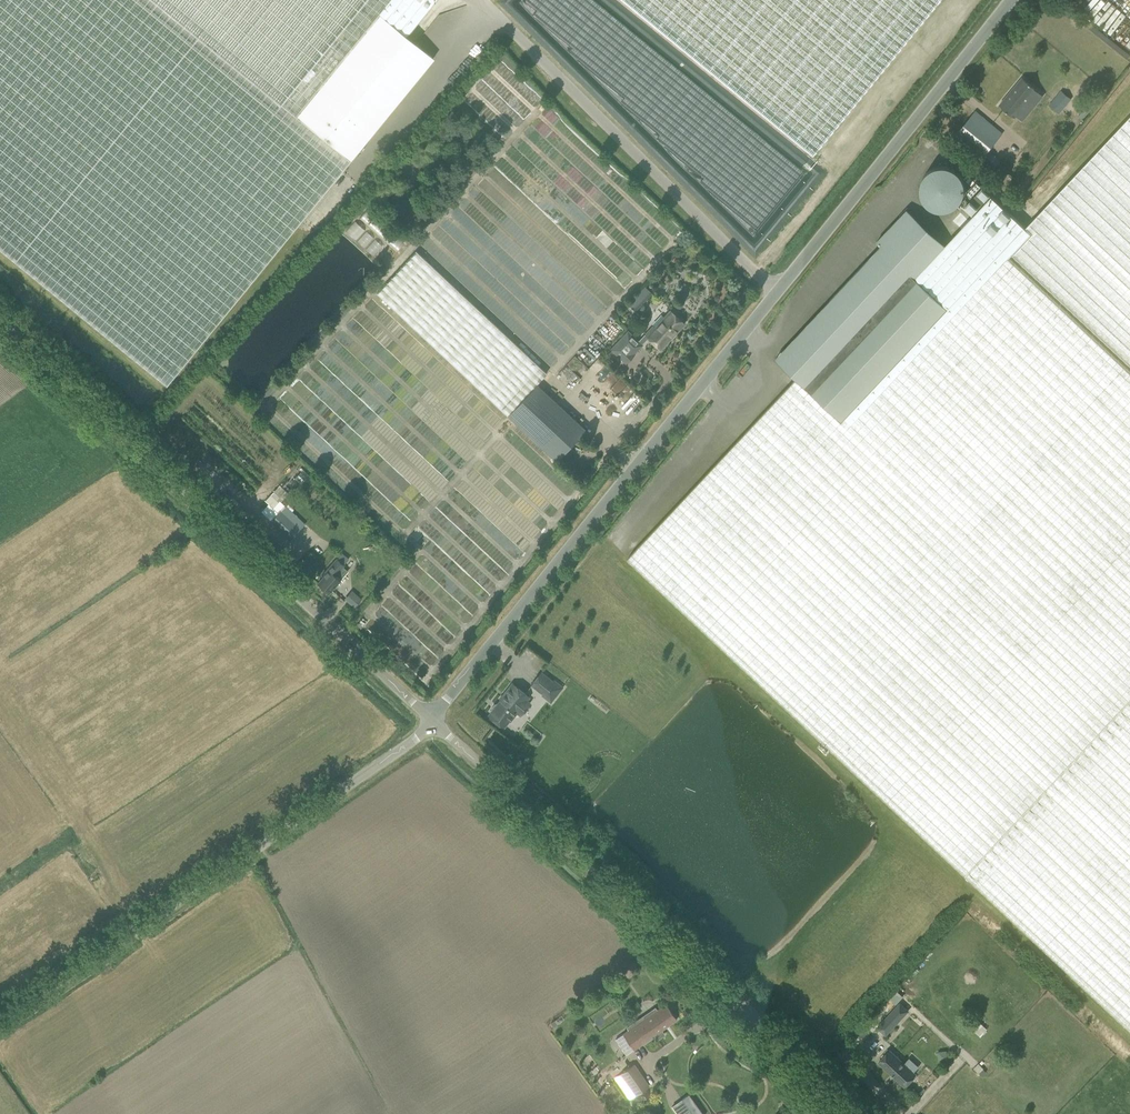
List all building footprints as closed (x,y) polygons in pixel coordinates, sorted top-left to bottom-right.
[(167,385),(434,58),(406,36),(436,0),(0,0),(0,249),(167,385)] [(814,156),(942,0),(624,0),(814,156)] [(513,131),(544,99),(511,66),(512,66),(503,57),(474,87),(500,113),(497,115),(513,131)] [(1022,77),(1000,104),(1015,117),(1029,99),(1035,104),(1043,95),(1037,90),(1037,89),(1022,77)] [(1061,91),(1054,100),(1063,108),(1071,99),(1061,91)] [(1084,109),(1078,116),(1082,119),(1087,112),(1084,109)] [(975,111),(953,138),(979,159),(1001,132),(975,111)] [(1008,257),(1129,372),(1129,116),(1025,227),(1031,233),(1030,234),(1008,257)] [(1008,257),(1030,234),(1031,233),(1025,227),(991,196),(946,245),(910,211),(905,211),(877,241),(881,246),(829,301),(776,358),(792,374),(797,378),(628,557),(1129,1028),(1129,372),(1008,257)] [(366,208),(345,231),(363,248),(375,234),(394,252),(403,242),(366,208)] [(416,251),(376,293),(556,461),(585,429),(537,384),(546,374),(416,251)] [(645,287),(639,293),(646,300),(652,293),(645,287)] [(660,350),(685,324),(670,310),(651,331),(650,330),(645,335),(644,334),(638,341),(628,331),(611,349),(626,363),(635,354),(634,353),(641,346),(642,345),(648,338),(660,350)] [(567,365),(579,374),(586,365),(575,355),(567,365)] [(604,380),(612,371),(598,358),(596,360),(603,367),(597,373),(604,380)] [(634,392),(626,402),(634,408),(642,398),(634,392)] [(496,530),(502,536),(505,533),(503,527),(513,517),(502,521),(500,513),(488,508),(487,507),(483,494),(495,499),(497,493),(495,486),(491,484),(489,478),(495,476),(494,472),(487,464),(480,462),(465,476),(477,489),(471,486),(468,488),(461,491),(477,508),(480,515),(484,514),(491,522),(490,525),(495,527),(496,530)] [(279,485),(273,491),(282,499),(288,493),(279,485)] [(280,511),(278,513),(270,521),(290,540),(299,530),(280,511)] [(261,526),(255,532),(261,538),(266,533),(264,532),(265,530),(261,526)] [(329,593),(336,585),(347,572),(342,568),(345,566),(343,564),(348,559),(341,553),(322,575),(323,577),(317,583),(329,593)] [(352,594),(346,601),(353,607),(359,600),(352,594)] [(543,694),(542,695),(550,701),(562,687),(553,681),(553,682),(550,679),(541,673),(531,684),(540,691),(543,694)] [(504,727),(517,712),(522,716),(531,704),(525,699),(528,696),(521,690),(512,683),(504,693),(505,694),(505,695),(502,699),(501,699),(500,698),(500,699),(501,700),(498,703),(495,704),(491,708),(492,711),(489,715),(504,727)] [(634,1049),(653,1035),(656,1040),(664,1034),(661,1030),(677,1019),(666,1003),(657,1009),(655,1007),(643,1015),(645,1017),(623,1033),(634,1049)] [(899,1003),(877,1028),(885,1036),(908,1011),(899,1003)] [(981,1024),(975,1031),(981,1036),(987,1029),(981,1024)] [(879,1062),(905,1086),(916,1074),(890,1050),(879,1062)] [(979,1063),(974,1069),(979,1073),(984,1068),(979,1063)] [(634,1064),(621,1073),(637,1095),(649,1086),(634,1064)] [(688,1094),(671,1106),(677,1113),(703,1113),(688,1094)]
